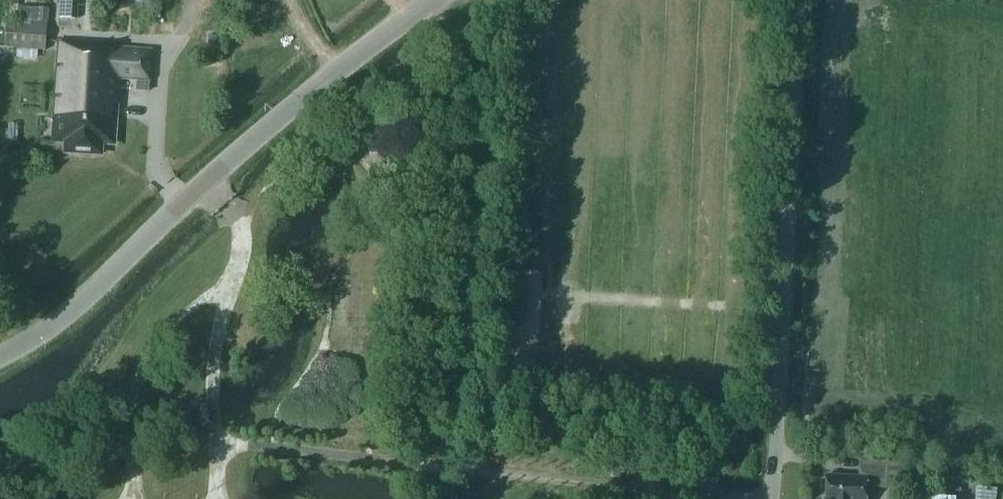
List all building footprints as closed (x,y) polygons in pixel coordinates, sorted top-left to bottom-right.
[(5,20),(4,45),(44,47),(46,11),(28,10),(29,0),(18,0),(17,21),(5,20)] [(58,43),(52,143),(67,144),(66,154),(101,156),(102,143),(111,143),(112,128),(115,128),(117,80),(137,81),(137,90),(148,91),(150,51),(102,48),(102,45),(58,43)] [(381,162),(384,154),(379,148),(371,150),(368,157),(374,163),(381,162)] [(526,324),(528,280),(506,279),(504,323),(526,324)] [(826,476),(825,498),(866,498),(866,487),(886,488),(887,456),(859,455),(858,477),(826,476)]
